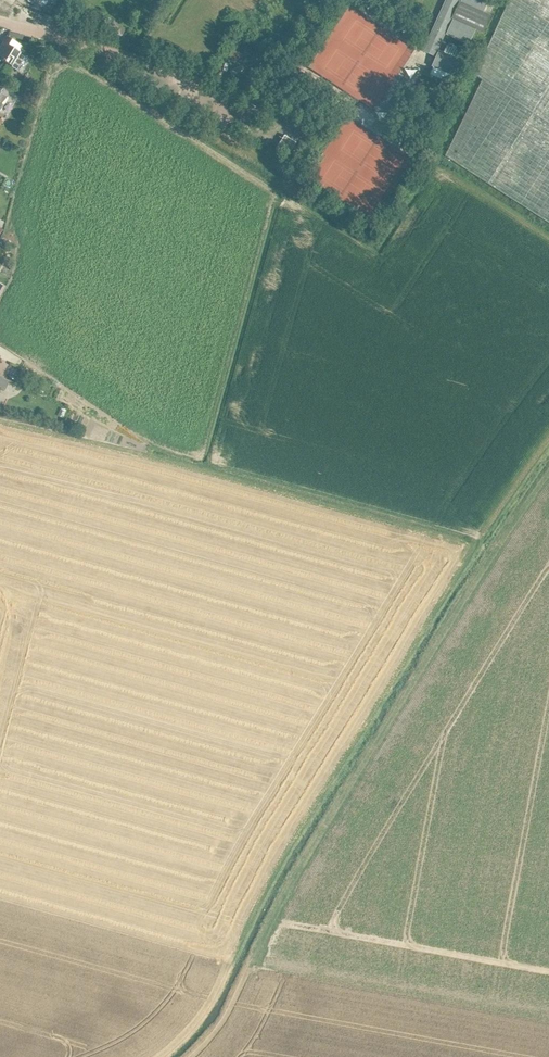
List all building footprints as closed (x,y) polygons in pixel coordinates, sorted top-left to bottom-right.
[(432,67),(454,77),(461,62),(443,53),(437,51),(444,34),(468,46),(475,30),(483,33),(491,16),(483,12),(489,0),(446,0),(423,51),(434,57),(435,56),(437,57),(432,67)] [(475,76),(482,80),(548,124),(548,0),(509,0),(475,76)] [(262,54),(268,45),(250,33),(244,42),(262,54)] [(127,42),(130,38),(124,34),(121,38),(127,42)] [(25,57),(19,53),(22,48),(1,35),(0,38),(0,49),(1,49),(0,50),(0,60),(17,71),(25,57)] [(446,46),(443,53),(461,62),(464,54),(446,46)] [(445,156),(548,224),(548,124),(482,80),(445,156)] [(0,112),(8,98),(1,94),(4,89),(0,86),(0,111),(0,112)] [(406,128),(410,119),(395,113),(391,121),(406,128)] [(279,144),(275,150),(281,153),(283,150),(289,154),(296,143),(284,136),(287,138),(282,146),(279,144)] [(0,209),(0,218),(9,214),(5,207),(0,209)] [(9,382),(0,377),(0,388),(5,391),(9,382)]
